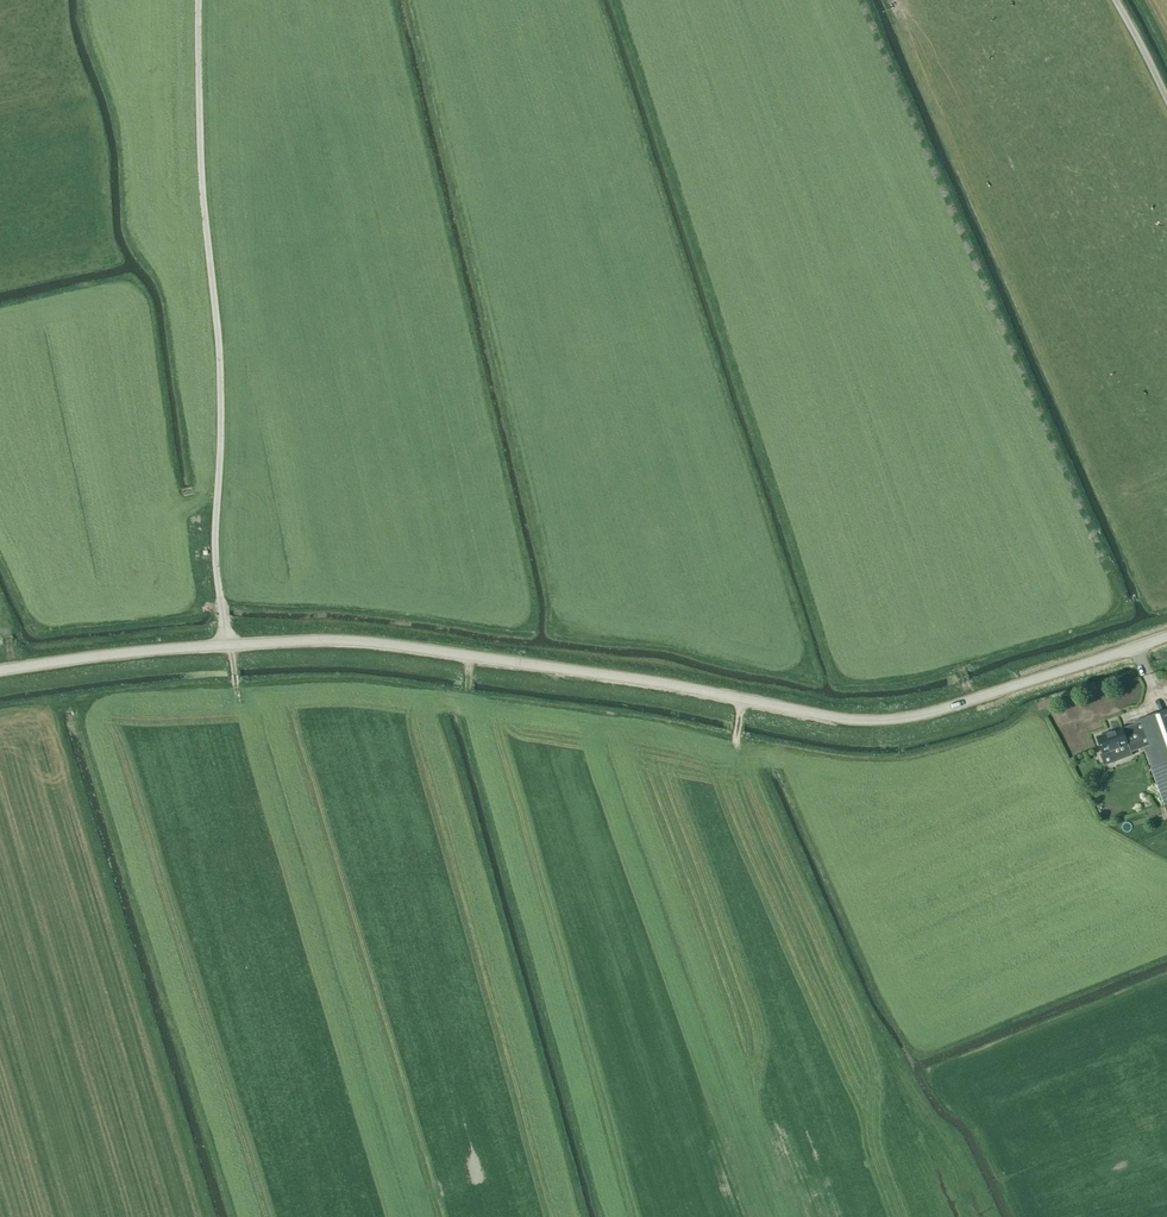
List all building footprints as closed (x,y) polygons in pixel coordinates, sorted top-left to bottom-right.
[(1164,805),(1166,804),(1166,711),(1135,723),(1135,725),(1122,730),(1122,729),(1097,738),(1103,754),(1100,755),(1102,760),(1112,757),(1114,762),(1131,756),(1127,745),(1141,740),(1164,805)]
